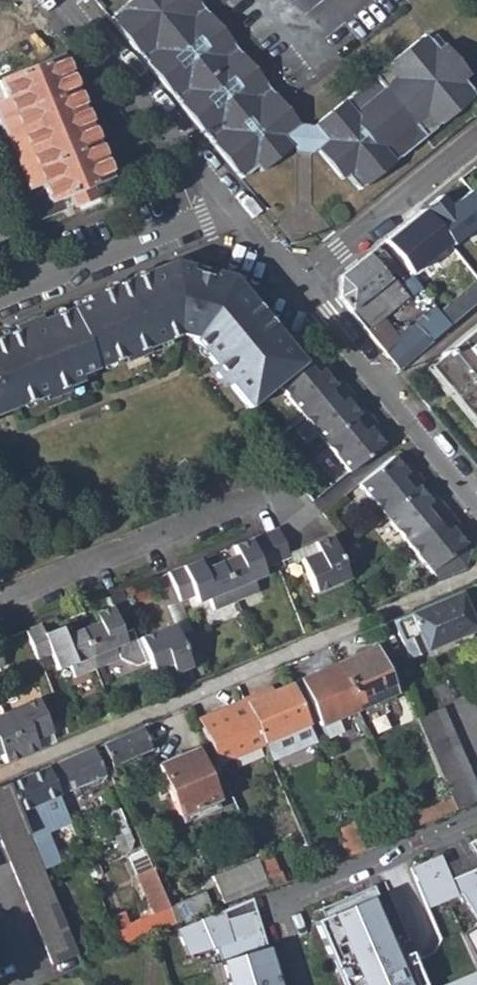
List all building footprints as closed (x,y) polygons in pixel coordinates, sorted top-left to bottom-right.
[(106,18),(239,179),(254,167),(258,172),(290,147),(281,135),(296,123),(194,0),(128,0),(106,18)] [(423,32),(311,123),(322,137),(313,145),(339,176),(344,172),(357,187),(474,93),(461,77),(467,72),(442,41),(436,46),(423,32)] [(57,57),(0,81),(0,88),(5,100),(0,102),(0,129),(37,220),(92,197),(87,186),(107,178),(57,57)] [(296,123),(281,135),(290,147),(293,152),(306,151),(313,145),(322,137),(311,123),(296,123)] [(422,208),(451,246),(476,228),(476,197),(471,190),(448,208),(438,195),(422,208)] [(422,208),(384,237),(413,275),(451,246),(422,208)] [(337,275),(334,295),(362,330),(379,315),(403,295),(387,276),(385,277),(383,274),(391,269),(388,265),(395,259),(380,240),(337,275)] [(76,379),(73,374),(177,333),(189,335),(189,337),(247,409),(276,384),(301,364),(229,277),(174,263),(70,303),(72,309),(39,321),(14,330),(0,336),(0,408),(76,379)] [(438,314),(447,325),(476,300),(476,286),(475,284),(438,314)] [(429,370),(476,429),(476,304),(464,315),(476,330),(448,354),(445,351),(440,355),(443,358),(429,370)] [(379,315),(362,330),(380,352),(398,338),(379,315)] [(38,316),(12,326),(14,330),(39,321),(38,316)] [(398,338),(380,352),(395,369),(429,341),(416,324),(406,332),(402,328),(399,331),(402,335),(398,338)] [(301,364),(276,384),(301,414),(335,386),(322,370),(329,364),(318,351),(301,364)] [(335,386),(301,414),(308,423),(349,390),(342,381),(335,386)] [(349,390),(308,423),(325,443),(360,416),(347,399),(353,394),(349,390)] [(360,416),(325,443),(330,450),(371,416),(366,410),(360,416)] [(371,416),(330,450),(347,471),(382,444),(370,429),(377,424),(371,416)] [(392,456),(360,483),(381,510),(414,483),(421,477),(412,467),(405,472),(392,456)] [(414,483),(381,510),(406,541),(446,509),(435,495),(428,500),(414,483)] [(446,509),(406,541),(437,579),(463,568),(468,548),(450,526),(457,521),(446,509)] [(279,528),(265,534),(278,563),(291,557),(279,528)] [(240,553),(221,561),(237,600),(259,591),(255,579),(266,574),(264,568),(278,563),(265,534),(236,545),(240,553)] [(319,550),(304,557),(317,590),(350,576),(333,534),(316,541),(319,550)] [(201,560),(169,572),(181,601),(195,595),(197,601),(209,596),(215,609),(237,600),(221,561),(204,568),(201,560)] [(100,621),(80,629),(96,667),(120,658),(137,665),(149,660),(140,637),(136,627),(123,632),(120,625),(133,620),(121,591),(107,597),(110,606),(97,612),(100,621)] [(459,592),(391,621),(407,659),(424,651),(425,654),(475,632),(459,592)] [(173,623),(140,637),(149,660),(154,670),(170,663),(175,672),(190,666),(189,663),(204,657),(192,629),(178,634),(173,623)] [(39,624),(25,630),(37,659),(50,654),(58,668),(69,664),(75,675),(96,667),(80,629),(63,635),(59,627),(43,634),(39,624)] [(383,645),(372,649),(384,677),(395,672),(383,645)] [(372,648),(335,663),(356,708),(391,693),(384,677),(372,649),(372,648)] [(335,663),(289,683),(307,723),(316,719),(324,738),(342,731),(336,717),(356,708),(335,663)] [(314,741),(307,723),(289,683),(243,702),(261,745),(265,754),(275,750),(277,756),(314,741)] [(36,699),(2,713),(20,755),(37,748),(33,739),(51,733),(36,699)] [(407,701),(393,707),(401,727),(415,721),(415,718),(407,701)] [(210,711),(196,716),(216,763),(261,745),(243,702),(212,715),(210,711)] [(415,718),(415,721),(454,809),(476,800),(476,790),(441,708),(415,718)] [(0,714),(0,758),(3,763),(20,755),(2,713),(0,714)] [(140,726),(101,742),(110,766),(135,757),(133,751),(148,745),(140,726)] [(92,746),(46,766),(57,795),(77,787),(81,797),(95,791),(97,786),(105,783),(102,776),(104,774),(92,746)] [(192,748),(155,764),(175,813),(212,798),(192,748)] [(275,750),(265,754),(267,760),(277,756),(275,750)] [(46,766),(7,782),(43,873),(59,866),(46,836),(70,826),(57,795),(46,766)] [(0,785),(0,837),(52,962),(76,952),(43,873),(7,782),(0,785)] [(116,808),(104,813),(121,854),(128,851),(130,841),(116,808)] [(349,821),(335,827),(346,849),(359,843),(349,821)] [(465,841),(476,861),(476,837),(465,841)] [(359,843),(346,849),(347,854),(361,848),(359,843)] [(116,899),(102,905),(119,948),(172,925),(166,907),(142,852),(129,857),(145,900),(121,910),(116,899)] [(475,921),(476,920),(476,865),(446,878),(436,854),(408,866),(425,906),(458,893),(475,921)] [(267,857),(256,861),(266,886),(267,888),(274,885),(278,884),(267,857)] [(256,859),(213,878),(223,904),(266,886),(256,861),(256,859)] [(375,911),(369,898),(376,895),(372,885),(318,908),(322,917),(314,921),(330,958),(337,955),(350,984),(406,984),(375,911)] [(210,889),(166,907),(172,925),(209,910),(206,902),(214,898),(210,889)] [(266,951),(248,896),(170,930),(183,952),(211,943),(215,957),(205,960),(208,967),(217,964),(224,984),(277,984),(266,951)] [(406,984),(413,984),(400,956),(402,955),(382,908),(375,911),(406,984)] [(460,931),(476,971),(476,920),(475,921),(460,931)] [(277,984),(284,984),(272,949),(266,951),(277,984)] [(424,984),(409,952),(402,955),(400,956),(413,984),(424,984)] [(342,984),(350,984),(337,955),(330,958),(342,984)] [(208,967),(214,984),(224,984),(217,964),(208,967)] [(445,984),(476,984),(476,972),(445,984)]
